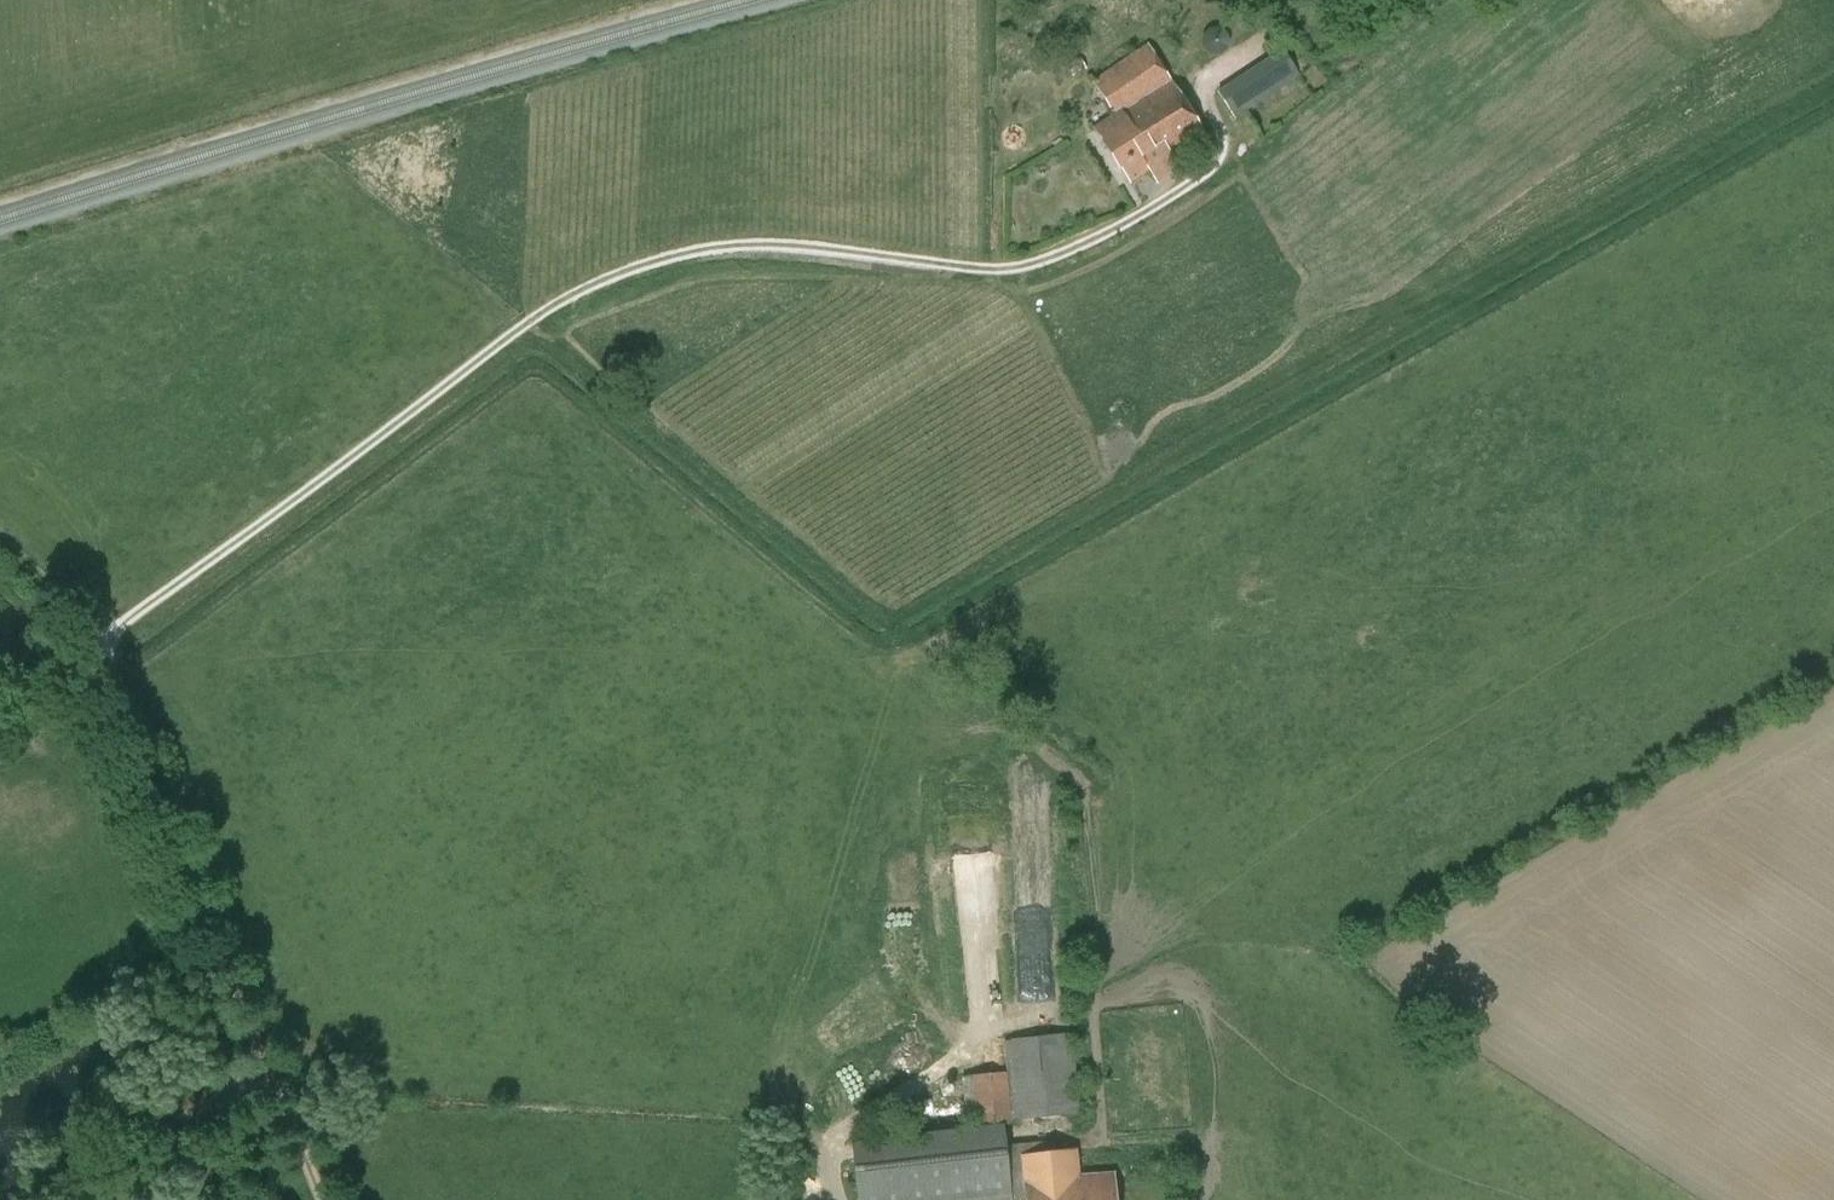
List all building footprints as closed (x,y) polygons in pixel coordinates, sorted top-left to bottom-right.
[(1202,131),(1147,46),(1093,81),(1115,115),(1095,128),(1131,183),(1151,170),(1149,166),(1202,131)] [(1260,63),(1261,64),(1217,92),(1234,119),(1301,78),(1284,49),(1260,63)] [(1079,1176),(1076,1148),(1058,1150),(1056,1140),(1004,1146),(1002,1123),(1013,1121),(1013,1119),(1079,1112),(1070,1036),(1005,1043),(1008,1072),(961,1077),(967,1129),(851,1142),(857,1199),(1012,1199),(1023,1198),(1021,1182),(1079,1176)] [(919,1122),(950,1117),(946,1091),(915,1095),(919,1122)] [(1112,1172),(1079,1176),(1021,1182),(1023,1198),(1023,1199),(1116,1199),(1112,1172)]
